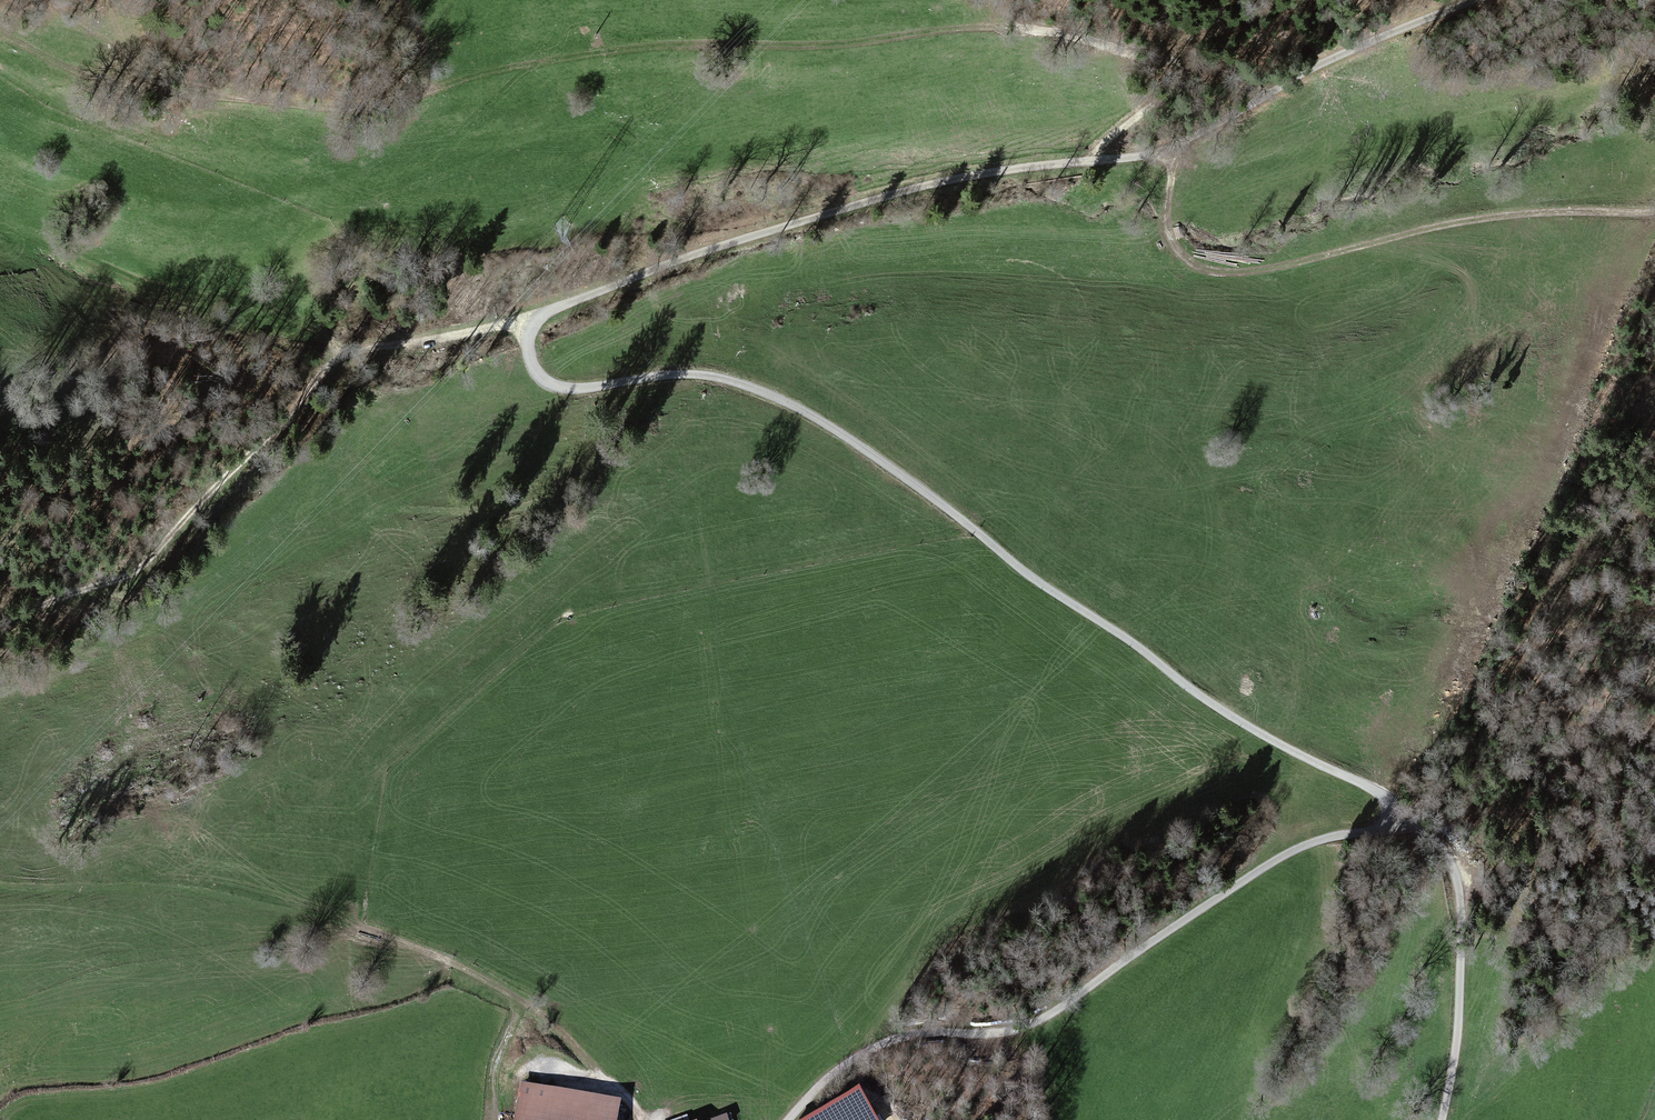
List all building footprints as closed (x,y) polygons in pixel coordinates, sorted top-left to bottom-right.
[(520,1081),(514,1119),(617,1119),(621,1098),(520,1081)] [(801,1119),(880,1119),(859,1085),(801,1119)]
